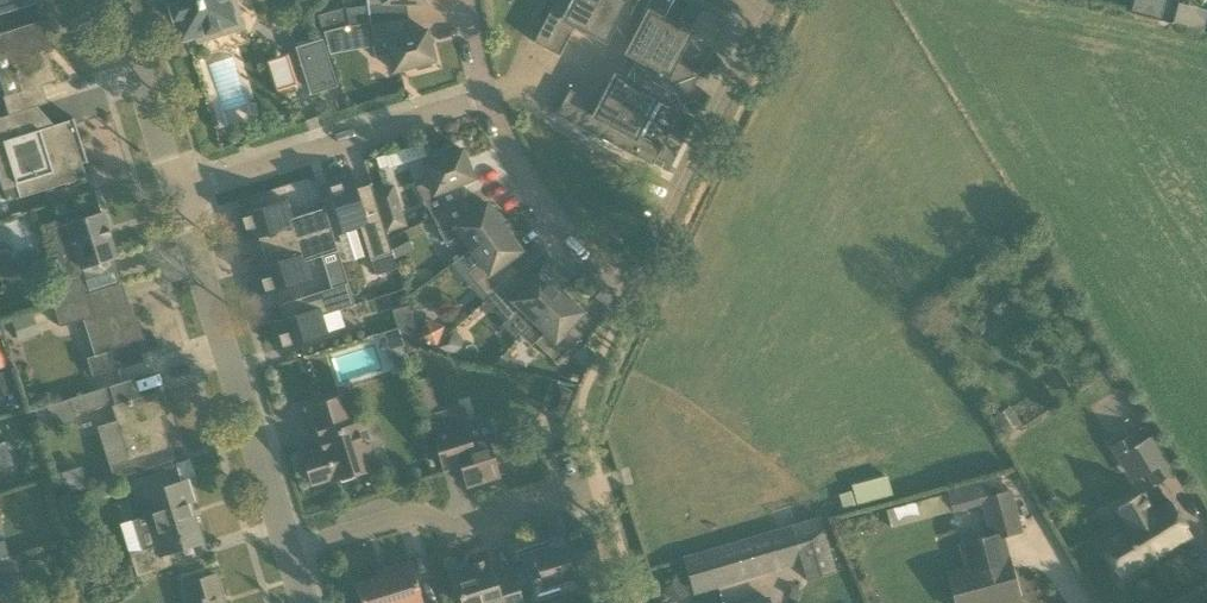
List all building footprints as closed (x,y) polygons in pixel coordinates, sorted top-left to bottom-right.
[(36,0),(0,0),(0,15),(37,3),(36,0)] [(181,40),(198,35),(213,35),(224,27),(218,7),(229,3),(230,0),(168,0),(181,40)] [(369,23),(403,19),(401,3),(423,3),(423,0),(366,0),(369,23)] [(554,3),(544,22),(569,36),(576,24),(585,28),(599,0),(556,0),(554,3)] [(585,28),(604,38),(608,30),(623,38),(643,0),(599,0),(585,28)] [(670,20),(664,17),(672,0),(643,0),(623,38),(634,43),(630,52),(638,56),(648,62),(668,24),(670,20)] [(1140,13),(1144,0),(1134,0),(1131,11),(1140,13)] [(323,33),(349,26),(346,7),(318,15),(323,33)] [(694,18),(693,21),(720,35),(727,21),(700,7),(694,18)] [(683,12),(677,23),(689,30),(693,21),(694,18),(683,12)] [(373,57),(389,55),(394,71),(416,65),(417,69),(431,66),(430,61),(434,60),(426,30),(405,35),(403,19),(369,23),(373,57)] [(0,34),(0,56),(9,54),(21,91),(5,95),(3,96),(6,108),(9,115),(37,106),(48,103),(42,85),(57,80),(48,52),(52,51),(42,20),(0,34)] [(632,67),(688,96),(700,72),(678,61),(690,37),(713,48),(720,35),(693,21),(689,30),(677,23),(670,20),(668,24),(648,62),(638,56),(632,67)] [(298,48),(312,91),(334,84),(321,41),(298,48)] [(286,52),(265,59),(275,89),(296,82),(286,52)] [(659,102),(679,113),(688,96),(632,67),(625,82),(616,78),(606,97),(651,120),(659,102)] [(651,120),(606,97),(602,106),(590,100),(576,125),(652,164),(661,148),(641,138),(651,120)] [(88,162),(75,123),(73,118),(72,118),(72,119),(54,125),(20,136),(3,141),(21,197),(29,195),(86,177),(82,163),(86,162),(86,163),(88,162)] [(0,124),(0,142),(3,141),(20,136),(15,119),(0,124)] [(422,143),(375,158),(378,169),(387,166),(388,169),(426,156),(422,143)] [(461,200),(452,185),(473,177),(462,149),(458,151),(456,146),(443,151),(444,156),(423,164),(429,179),(416,187),(432,216),(461,200)] [(371,259),(392,252),(386,232),(380,213),(373,190),(371,184),(357,189),(352,174),(326,182),(342,232),(360,227),(370,259),(371,259)] [(17,185),(4,190),(8,201),(21,197),(17,185)] [(259,237),(263,251),(331,229),(324,208),(292,218),(286,200),(236,216),(244,242),(259,237)] [(463,238),(471,250),(508,223),(507,223),(499,213),(495,215),(486,202),(469,215),(461,200),(432,216),(448,246),(463,238)] [(401,206),(380,213),(386,232),(407,226),(401,206)] [(46,285),(52,305),(88,294),(88,293),(80,267),(116,256),(103,213),(53,228),(68,278),(46,285)] [(468,274),(489,297),(514,275),(503,263),(521,251),(512,238),(516,235),(508,225),(508,223),(471,250),(454,263),(464,277),(468,274)] [(267,264),(253,269),(261,295),(311,279),(305,261),(338,251),(331,229),(263,251),(264,252),(265,252),(269,263),(267,264)] [(392,252),(371,259),(375,272),(397,266),(394,259),(392,252)] [(343,269),(327,274),(331,288),(279,304),(284,318),(269,323),(278,349),(328,334),(322,316),(355,305),(343,269)] [(534,321),(565,289),(554,279),(551,282),(539,271),(524,287),(514,275),(489,297),(510,321),(507,324),(520,336),(534,321)] [(88,294),(52,305),(59,327),(83,320),(95,356),(86,358),(93,377),(144,361),(141,351),(146,350),(132,304),(120,308),(113,285),(88,293),(88,294)] [(565,289),(534,321),(545,331),(535,342),(556,362),(579,338),(568,328),(583,312),(571,301),(574,298),(565,289)] [(19,340),(39,334),(33,314),(13,320),(19,340)] [(436,345),(443,326),(426,319),(418,338),(436,345)] [(402,342),(420,344),(418,338),(414,322),(398,327),(402,342)] [(436,345),(433,347),(454,354),(462,347),(462,338),(454,329),(436,345)] [(4,351),(0,352),(0,367),(8,364),(4,351)] [(426,375),(413,379),(423,411),(436,407),(426,375)] [(159,415),(165,413),(159,393),(138,400),(132,380),(35,410),(42,431),(54,427),(55,429),(79,421),(77,414),(114,403),(120,423),(101,429),(115,476),(172,458),(164,433),(159,415)] [(353,424),(344,396),(308,407),(317,438),(319,438),(323,450),(304,456),(312,483),(331,477),(332,479),(375,466),(368,443),(365,444),(364,441),(361,442),(358,432),(362,431),(359,423),(353,424)] [(439,412),(427,416),(436,447),(453,442),(461,466),(467,487),(499,477),(491,450),(487,436),(471,441),(464,420),(460,405),(439,412)] [(1003,436),(1022,424),(1010,406),(992,417),(1003,436)] [(1132,449),(1147,473),(1154,485),(1175,473),(1152,435),(1138,444),(1132,434),(1111,446),(1118,458),(1132,449)] [(68,493),(78,490),(72,470),(61,473),(68,493)] [(851,485),(852,488),(857,505),(893,496),(887,475),(851,485)] [(1004,492),(1000,475),(945,490),(951,511),(985,502),(994,537),(958,546),(965,569),(948,573),(956,602),(999,602),(1019,598),(1002,537),(1022,532),(1011,490),(1004,492)] [(186,480),(141,494),(128,498),(134,520),(143,549),(129,553),(137,576),(177,563),(173,551),(203,541),(203,540),(200,541),(188,502),(193,501),(186,480)] [(1117,507),(1128,525),(1098,543),(1121,580),(1192,537),(1169,499),(1150,511),(1139,493),(1117,507)] [(946,494),(886,510),(891,527),(951,511),(946,494)] [(819,517),(681,557),(692,594),(802,562),(808,580),(835,572),(819,517)] [(577,584),(579,590),(591,594),(608,589),(602,566),(590,527),(554,539),(555,543),(523,553),(537,597),(577,584)] [(13,562),(10,556),(0,559),(0,579),(16,574),(16,572),(13,562)] [(462,602),(479,602),(484,602),(522,602),(512,569),(493,574),(488,559),(452,570),(462,602)] [(410,561),(376,571),(378,578),(356,585),(362,602),(423,602),(410,561)] [(223,599),(215,574),(183,584),(189,602),(224,602),(223,599)] [(662,590),(671,602),(672,602),(688,592),(679,578),(662,590)]
